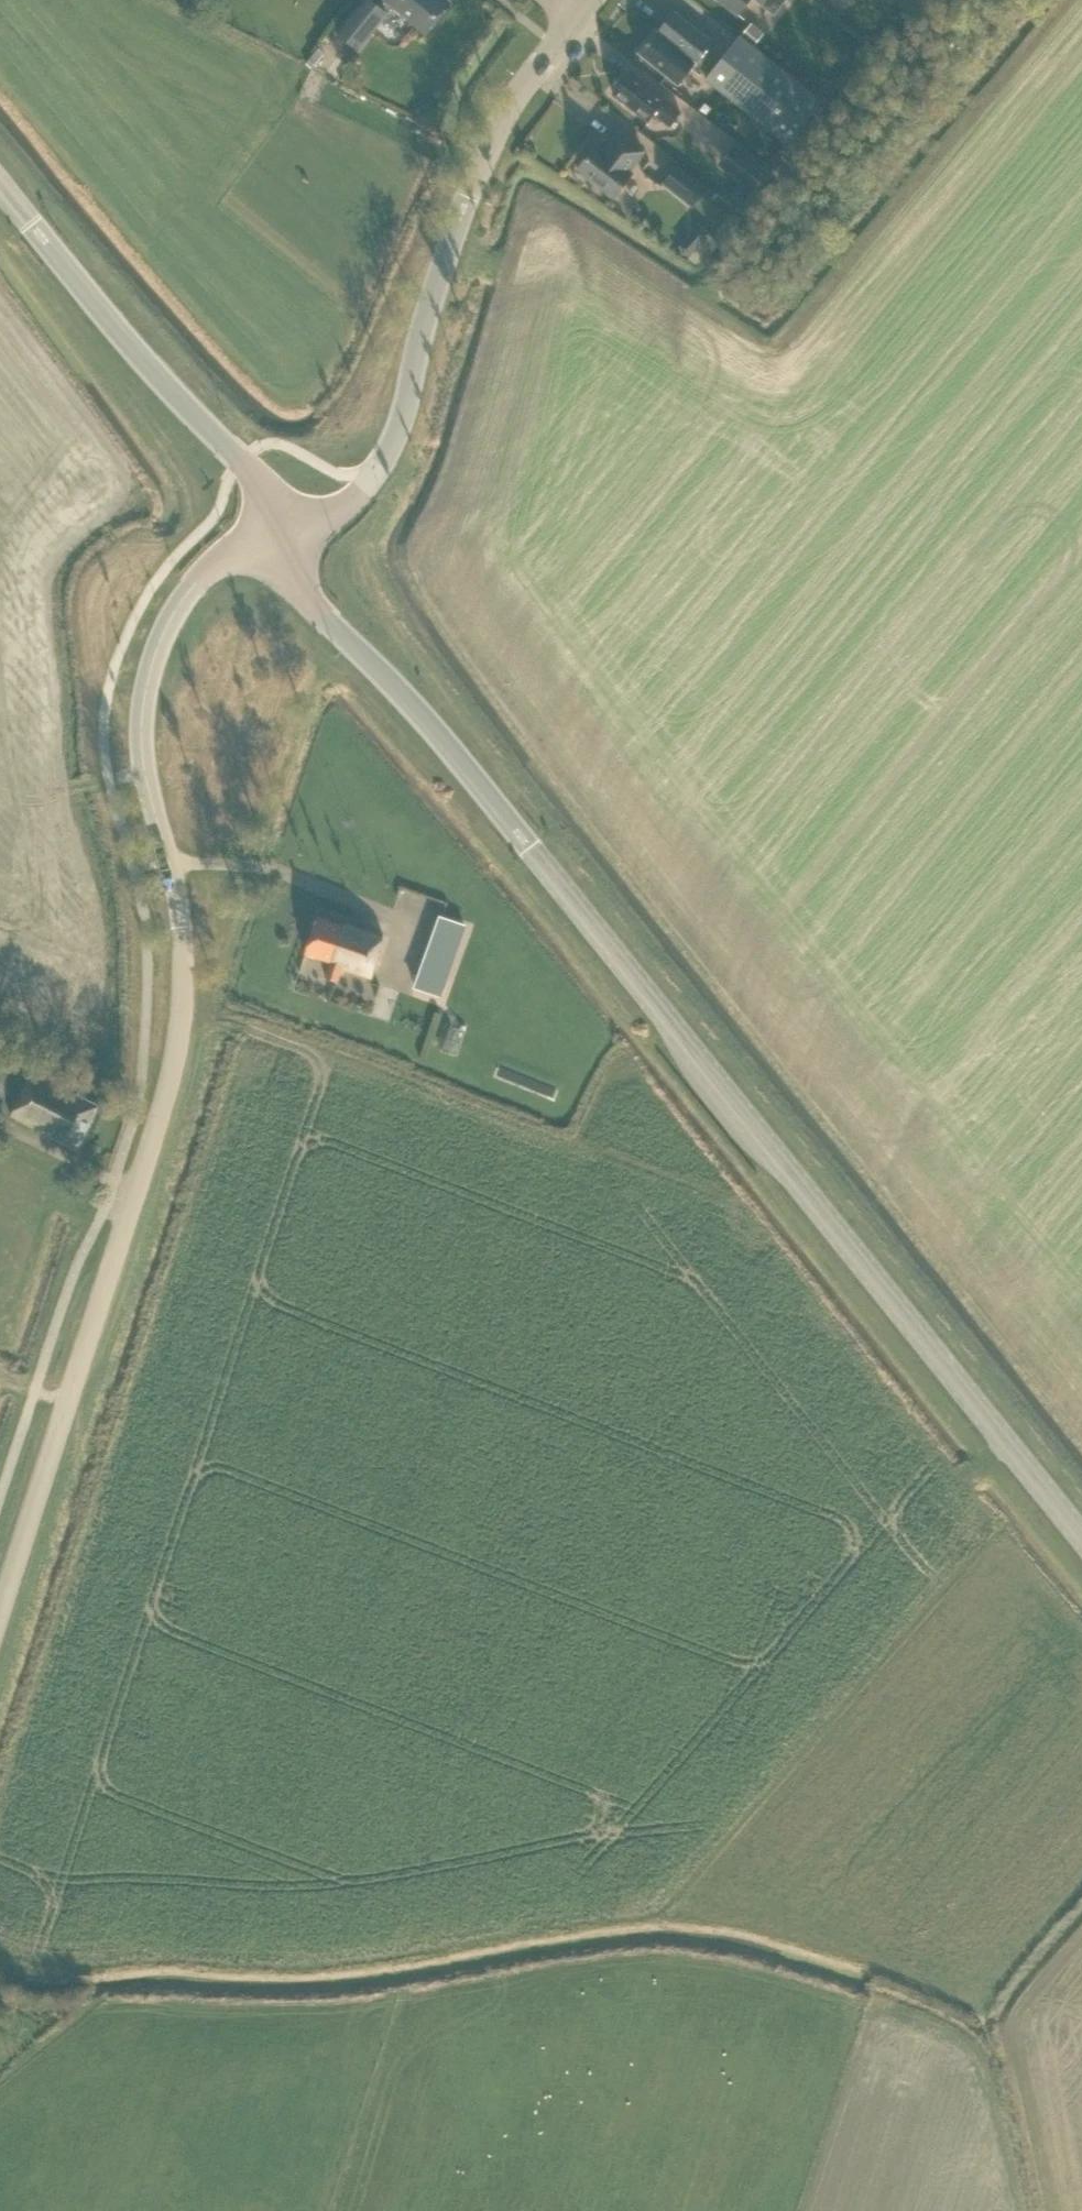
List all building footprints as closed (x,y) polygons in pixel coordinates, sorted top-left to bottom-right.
[(338,32),(358,49),(387,13),(389,10),(394,4),(427,31),(450,4),(445,0),(388,0),(381,8),(372,0),(364,0),(338,32)] [(740,10),(748,0),(720,0),(737,14),(740,10)] [(775,14),(786,0),(757,0),(775,14)] [(703,53),(712,41),(675,11),(658,33),(656,31),(640,52),(678,83),(691,67),(700,75),(711,60),(703,53)] [(755,44),(764,33),(752,23),(742,34),(755,44)] [(789,144),(823,100),(740,35),(706,78),(789,144)] [(655,113),(671,125),(681,112),(665,100),(666,99),(630,72),(613,94),(649,121),(655,113)] [(705,104),(701,109),(706,113),(710,108),(705,104)] [(596,145),(578,169),(614,197),(633,173),(629,170),(643,151),(620,133),(605,152),(596,145)] [(770,172),(735,144),(719,165),(754,193),(770,172)] [(662,183),(693,208),(709,190),(678,164),(662,183)] [(742,208),(752,195),(739,185),(729,199),(742,208)] [(697,266),(722,242),(702,222),(678,246),(697,266)] [(306,953),(331,961),(326,977),(337,980),(342,968),(372,978),(381,952),(378,951),(384,935),(345,922),(344,924),(318,916),(306,953)] [(415,984),(439,993),(463,924),(440,916),(415,984)] [(19,1063),(23,1054),(14,1050),(10,1059),(19,1063)] [(55,1132),(53,1136),(78,1148),(99,1105),(33,1071),(11,1115),(42,1130),(44,1126),(55,1132)]
